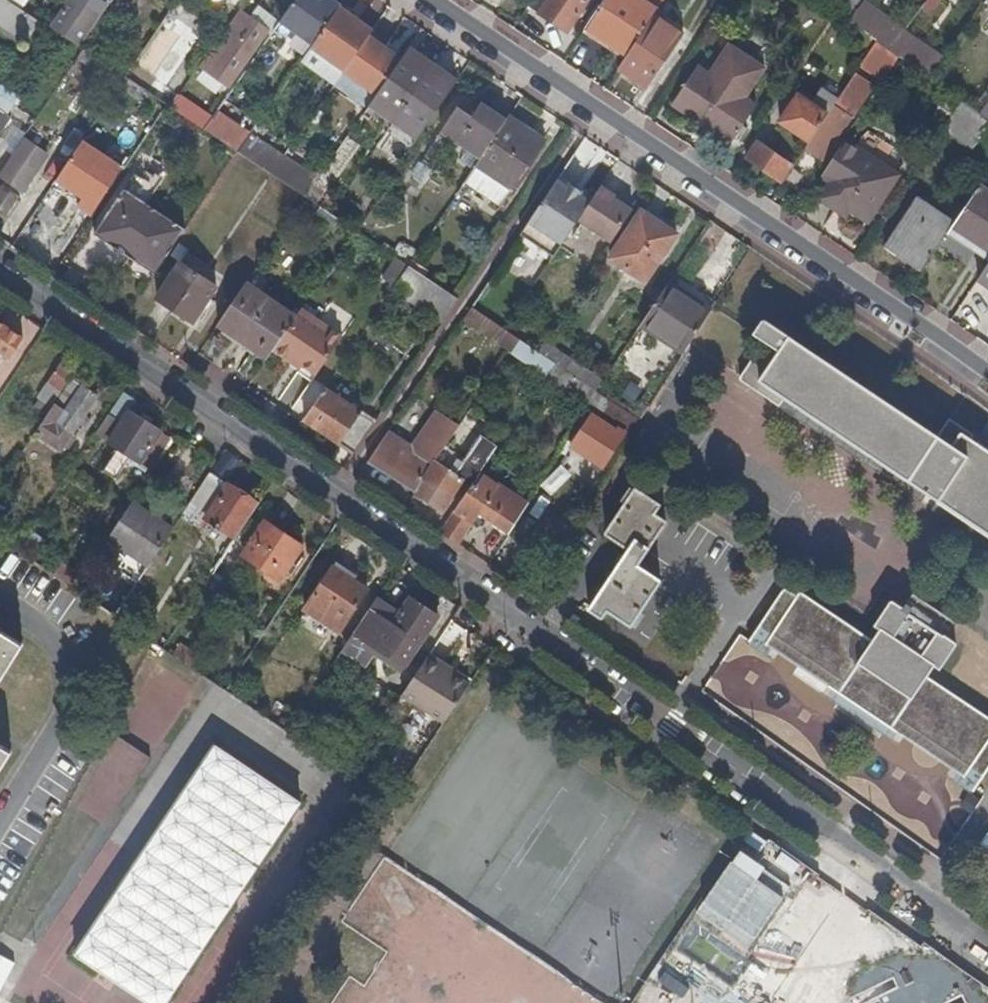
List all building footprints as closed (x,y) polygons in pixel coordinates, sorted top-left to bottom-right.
[(8,0),(0,0),(0,35),(1,36),(6,28),(20,37),(33,17),(18,7),(8,0)] [(53,27),(81,46),(102,16),(77,0),(71,0),(53,27)] [(257,0),(253,0),(246,11),(264,23),(268,26),(275,16),(277,14),(257,0)] [(277,14),(275,16),(306,37),(330,0),(286,0),(277,14)] [(334,0),(330,0),(306,37),(304,40),(338,63),(361,29),(366,22),(334,0)] [(535,8),(562,26),(579,0),(540,0),(535,8)] [(623,51),(640,24),(652,5),(645,0),(596,0),(581,24),(623,51)] [(840,15),(851,2),(852,0),(819,0),(840,15)] [(851,2),(840,15),(871,37),(882,45),(892,31),(851,2)] [(246,11),(235,3),(196,61),(225,80),(264,23),(246,11)] [(126,59),(117,72),(139,87),(316,205),(358,142),(345,133),(317,175),(215,106),(210,113),(177,90),(175,92),(162,83),(196,32),(160,7),(126,59)] [(623,51),(614,64),(644,84),(670,44),(640,24),(623,51)] [(397,52),(361,29),(338,63),(337,64),(374,88),(397,52)] [(882,45),(871,37),(858,56),(881,72),(894,53),(882,45)] [(694,61),(669,100),(727,139),(752,102),(741,94),(761,64),(726,40),(706,69),(694,61)] [(407,50),(367,108),(414,141),(454,83),(407,50)] [(800,144),(823,160),(840,135),(874,83),(851,67),(835,91),(805,136),(800,144)] [(139,87),(117,72),(109,84),(131,99),(139,87)] [(779,118),(805,136),(835,91),(821,82),(811,97),(798,89),(779,118)] [(972,108),(986,118),(987,120),(987,92),(985,90),(972,108)] [(473,154),(501,113),(476,96),(466,111),(451,101),(434,128),(473,154)] [(972,108),(956,97),(937,124),(967,145),(986,118),(972,108)] [(539,133),(503,109),(501,113),(473,154),(459,176),(495,200),(539,133)] [(17,152),(13,158),(29,168),(47,179),(71,142),(53,130),(40,151),(33,162),(17,152)] [(4,151),(12,139),(0,132),(0,157),(4,151)] [(894,170),(840,135),(823,160),(816,171),(825,177),(814,194),(841,211),(845,205),(863,217),(894,170)] [(785,160),(751,138),(741,153),(774,176),(785,160)] [(24,141),(17,152),(33,162),(40,151),(24,141)] [(83,142),(57,180),(97,207),(123,170),(83,142)] [(13,158),(4,151),(0,157),(0,177),(13,158)] [(0,177),(0,211),(14,190),(19,193),(28,180),(23,177),(29,168),(13,158),(0,177)] [(554,170),(549,176),(583,199),(587,192),(554,170)] [(549,176),(511,235),(544,257),(572,214),(583,199),(549,176)] [(975,179),(947,222),(987,249),(987,188),(975,179)] [(583,199),(572,214),(601,233),(622,202),(594,183),(587,192),(583,199)] [(149,271),(177,229),(118,187),(89,229),(149,271)] [(917,266),(947,222),(908,196),(879,241),(917,266)] [(634,206),(603,253),(639,277),(670,230),(634,206)] [(518,254),(509,271),(525,280),(535,262),(518,254)] [(151,295),(185,320),(210,284),(176,260),(151,295)] [(452,294),(402,262),(387,284),(437,316),(452,294)] [(668,272),(635,322),(679,350),(712,300),(668,272)] [(266,348),(288,313),(238,281),(207,328),(257,361),(266,348)] [(583,400),(591,387),(527,345),(465,303),(457,316),(538,370),(537,372),(560,388),(562,386),(583,400)] [(288,313),(266,348),(284,359),(286,356),(296,362),(310,371),(335,333),(293,306),(288,313)] [(760,318),(752,330),(763,338),(739,377),(772,399),(770,401),(916,498),(922,489),(987,533),(987,450),(964,434),(966,431),(944,415),(933,432),(824,362),(789,339),(790,337),(760,318)] [(14,335),(0,326),(0,357),(14,335)] [(534,334),(527,345),(591,387),(600,376),(534,334)] [(286,356),(284,359),(293,366),(296,362),(286,356)] [(47,405),(66,376),(70,370),(55,360),(33,395),(47,405)] [(92,392),(66,376),(47,405),(31,430),(56,447),(74,420),(80,424),(85,416),(79,412),(92,392)] [(373,414),(323,381),(300,415),(350,448),(373,414)] [(363,457),(409,489),(429,459),(453,423),(431,408),(407,444),(383,428),(363,457)] [(115,420),(103,412),(90,431),(112,446),(98,467),(109,475),(123,454),(133,460),(153,430),(122,409),(115,420)] [(600,457),(618,429),(611,424),(610,426),(585,411),(565,444),(590,460),(594,453),(600,457)] [(465,457),(479,467),(495,445),(481,435),(465,457)] [(464,482),(429,459),(409,489),(444,512),(464,482)] [(206,469),(179,510),(200,524),(205,517),(231,534),(253,499),(206,469)] [(472,507),(504,528),(515,511),(522,500),(475,471),(438,529),(453,538),(472,507)] [(627,548),(587,611),(601,620),(607,612),(630,627),(660,580),(638,566),(666,522),(655,515),(661,505),(635,488),(605,534),(627,548)] [(167,529),(127,502),(102,539),(143,566),(167,529)] [(530,521),(515,511),(504,528),(502,531),(518,541),(530,521)] [(258,518),(235,553),(274,579),(297,543),(258,518)] [(333,630),(361,588),(326,564),(298,607),(333,630)] [(747,634),(970,783),(987,757),(987,719),(921,674),(928,663),(934,667),(952,641),(938,631),(936,633),(931,629),(937,620),(909,601),(903,610),(897,607),(898,604),(885,596),(868,622),(872,625),(865,636),(793,588),(791,592),(779,584),(747,634)] [(119,603),(110,616),(120,622),(137,596),(127,590),(119,603)] [(390,612),(369,599),(328,662),(350,676),(366,652),(394,670),(431,613),(402,594),(390,612)] [(107,595),(98,608),(110,616),(119,603),(107,595)] [(434,652),(450,658),(463,629),(447,622),(434,652)] [(0,629),(0,689),(1,690),(28,647),(0,629)] [(174,644),(168,653),(187,666),(192,657),(174,644)] [(444,659),(426,648),(399,690),(441,718),(466,680),(450,670),(441,664),(444,659)] [(453,665),(444,659),(441,664),(450,670),(453,665)] [(214,744),(71,955),(143,1002),(168,1002),(302,803),(214,744)] [(19,762),(0,750),(0,791),(19,762)] [(791,882),(729,847),(640,1002),(714,1002),(719,994),(687,976),(695,961),(733,983),(791,882)] [(773,865),(797,877),(803,864),(779,852),(773,865)] [(12,961),(0,955),(0,984),(12,961)]
